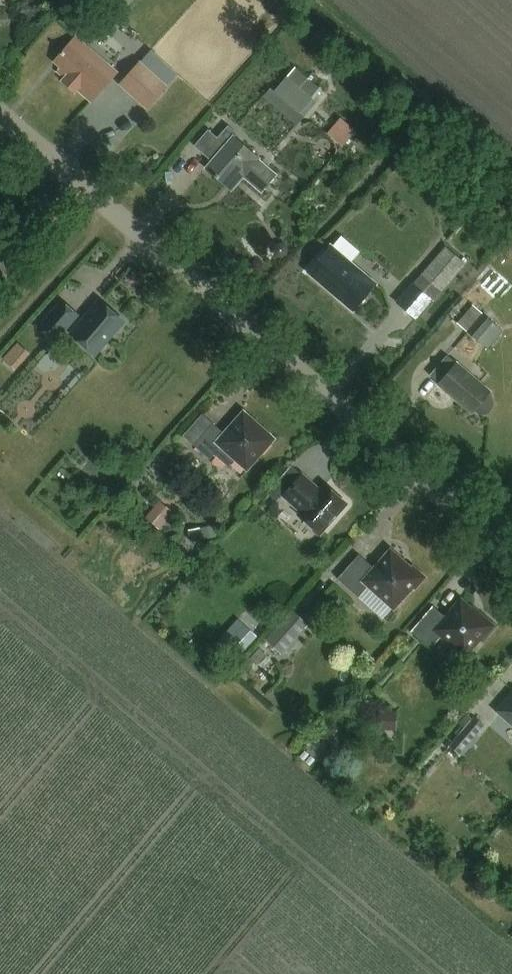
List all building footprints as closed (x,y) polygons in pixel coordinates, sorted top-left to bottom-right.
[(74,34),(54,57),(61,63),(56,70),(63,76),(61,79),(73,89),(75,87),(89,99),(115,70),(74,34)] [(117,72),(136,88),(152,70),(133,53),(117,72)] [(293,66),(265,98),(296,124),(303,116),(298,112),(309,99),(321,109),(331,97),(293,66)] [(342,146),(355,131),(340,118),(327,133),(342,146)] [(209,128),(193,146),(210,161),(204,167),(224,185),(232,176),(237,180),(241,176),(258,192),(275,173),(234,136),(237,133),(228,125),(218,136),(209,128)] [(351,311),(374,284),(328,245),(306,271),(351,311)] [(445,245),(395,301),(415,319),(465,263),(445,245)] [(97,300),(68,334),(92,354),(121,320),(97,300)] [(56,345),(81,317),(63,301),(39,329),(56,345)] [(502,332),(472,305),(456,323),(486,349),(502,332)] [(19,341),(2,355),(14,368),(31,353),(19,341)] [(485,394),(488,390),(487,389),(486,390),(454,363),(455,362),(454,361),(453,362),(444,354),(427,374),(436,382),(435,383),(436,384),(437,383),(469,410),(468,411),(469,412),(472,409),(476,412),(481,413),(486,411),(489,407),(490,402),(489,397),(485,394)] [(244,467),(271,437),(241,410),(222,432),(210,421),(191,443),(207,457),(212,452),(225,464),(232,456),(244,467)] [(299,473),(281,494),(299,510),(296,513),(317,532),(344,502),(323,483),(317,489),(299,473)] [(159,529),(173,511),(160,500),(146,518),(159,529)] [(411,569),(390,550),(374,569),(359,556),(338,580),(359,598),(369,587),(394,610),(413,588),(415,590),(425,578),(413,567),(411,569)] [(479,614),(461,599),(445,617),(433,606),(411,632),(431,649),(441,637),(465,658),(481,640),(482,642),(496,626),(480,613),(479,614)] [(301,626),(290,616),(265,645),(277,655),(301,626)] [(242,651),(258,633),(242,620),(227,638),(242,651)] [(494,710),(504,719),(507,715),(511,720),(511,688),(494,710)] [(396,729),(397,710),(380,709),(379,728),(396,729)]
